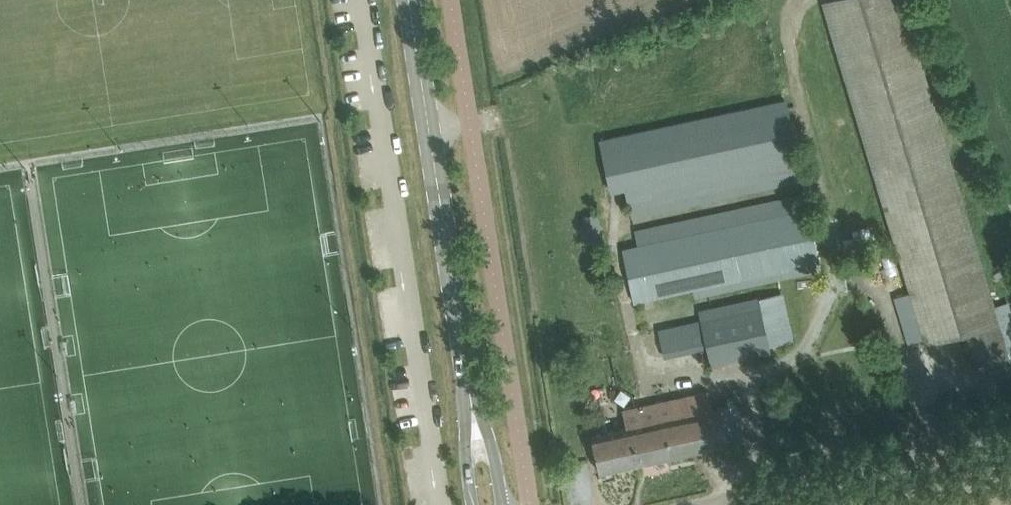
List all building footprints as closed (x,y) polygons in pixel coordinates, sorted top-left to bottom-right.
[(904,0),(830,0),(823,2),(927,343),(962,332),(972,364),(1008,353),(1002,334),(999,321),(1009,318),(1005,303),(995,306),(904,0)] [(632,216),(802,180),(786,102),(600,140),(610,186),(625,183),(632,216)] [(696,297),(778,281),(777,280),(822,271),(806,196),(635,231),(638,247),(623,250),(634,301),(695,289),(696,297)] [(759,296),(699,310),(701,318),(708,347),(712,366),(772,352),(770,345),(795,339),(784,293),(760,298),(759,296)] [(699,318),(652,329),(655,342),(665,339),(668,352),(705,343),(699,318)] [(712,408),(708,391),(623,410),(627,427),(592,435),(600,472),(745,440),(737,403),(712,408)]
